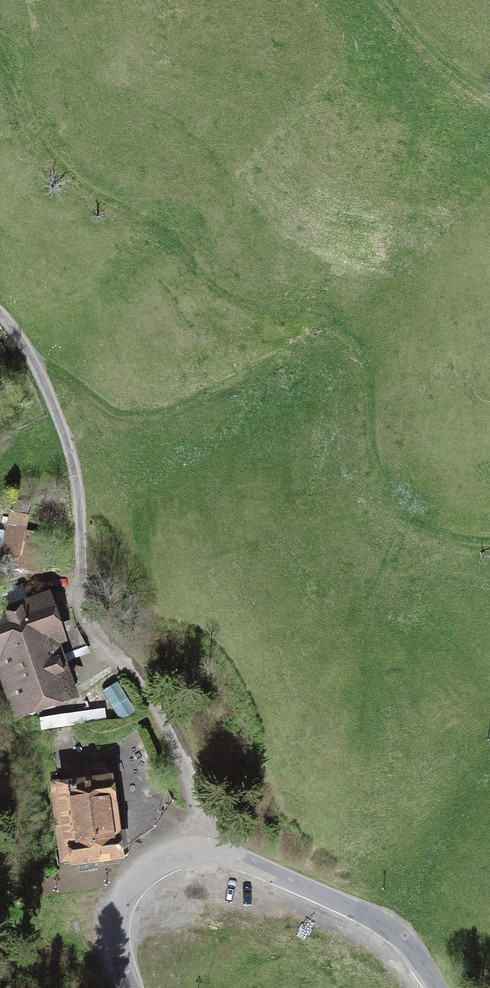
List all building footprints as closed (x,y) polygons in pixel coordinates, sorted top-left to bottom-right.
[(0,560),(0,561),(14,564),(28,502),(13,499),(0,560)] [(0,623),(0,647),(21,708),(66,693),(55,661),(85,651),(78,631),(55,638),(45,607),(0,623)] [(121,855),(110,781),(108,764),(71,769),(73,786),(53,789),(64,864),(121,855)]
